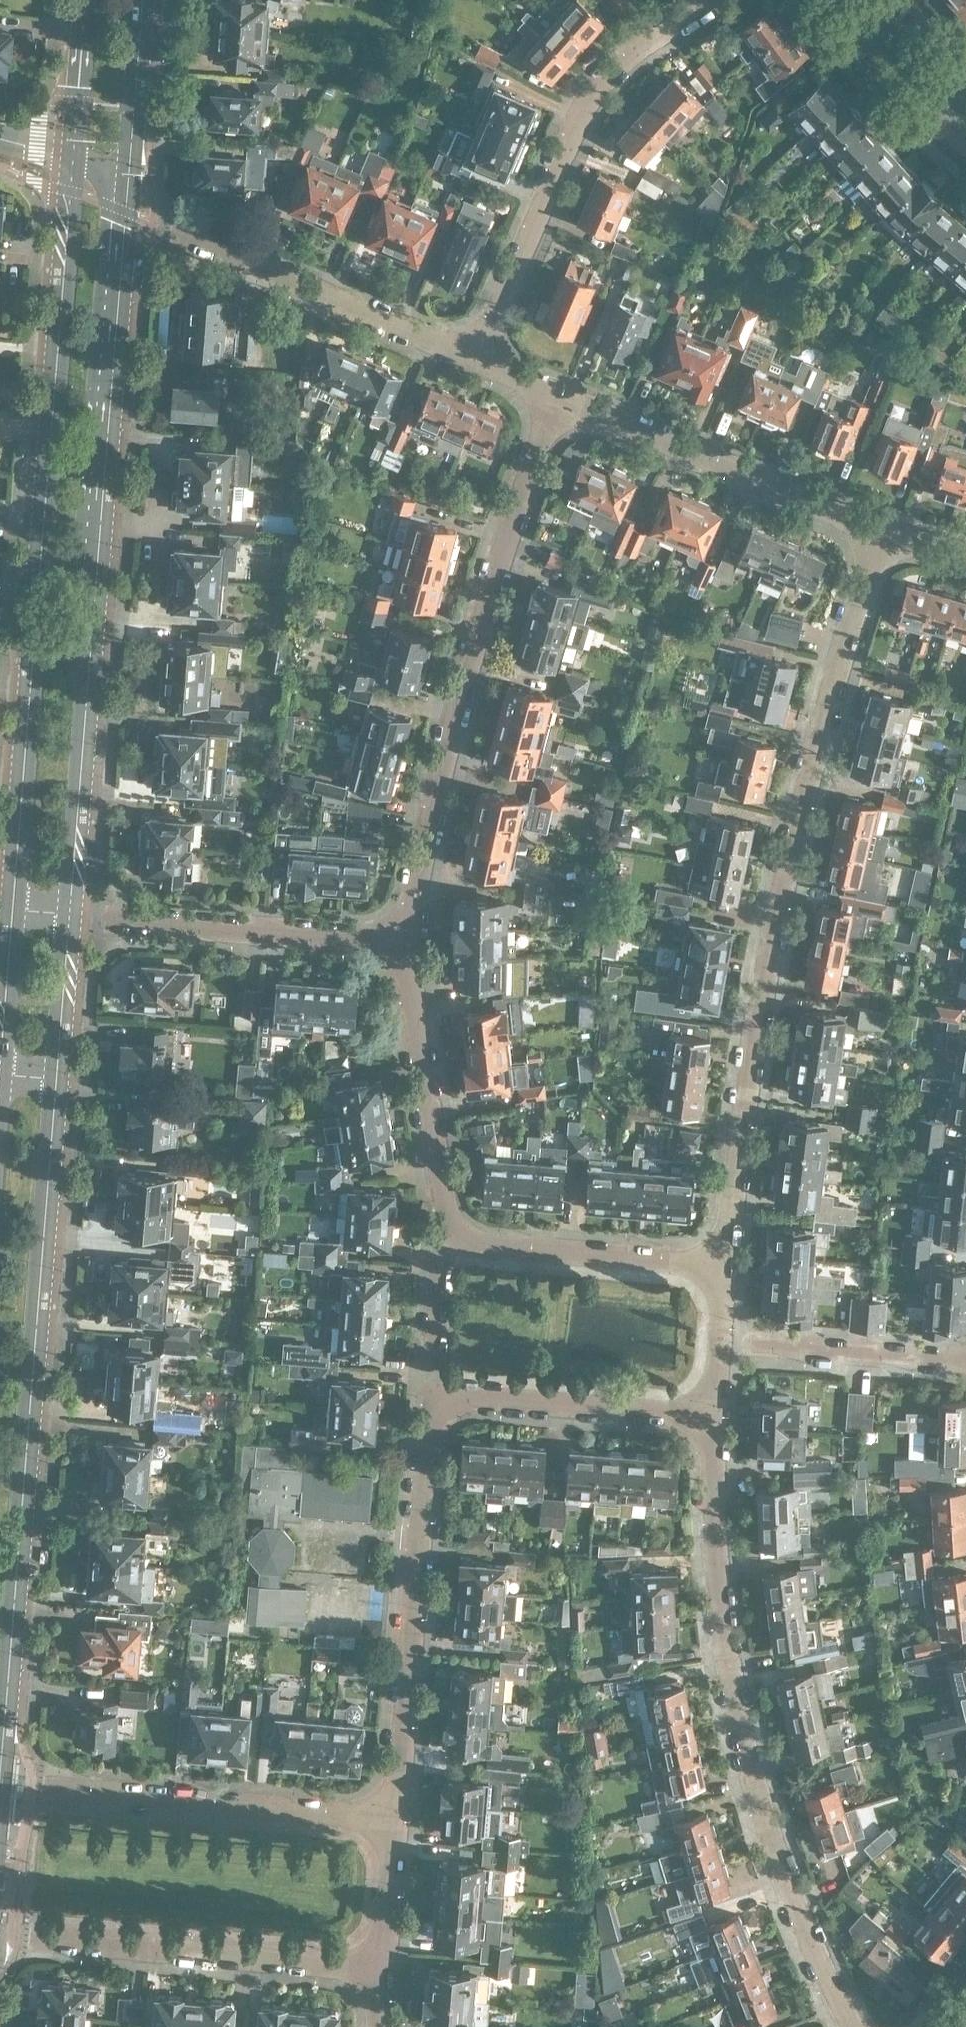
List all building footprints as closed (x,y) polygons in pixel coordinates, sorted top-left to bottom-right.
[(214,10),(219,10),(218,26),(265,30),(267,9),(279,10),(280,0),(215,0),(214,10)] [(584,39),(541,0),(540,0),(535,6),(544,15),(543,16),(552,23),(542,35),(567,58),(568,59),(585,40),(584,39)] [(584,39),(602,19),(587,5),(591,0),(553,0),(549,4),(544,0),(541,0),(584,39)] [(622,15),(632,7),(627,0),(611,0),(622,15)] [(959,10),(965,3),(965,0),(950,0),(959,10)] [(749,42),(756,51),(789,27),(773,5),(742,27),(751,40),(749,42)] [(523,32),(504,54),(533,69),(533,68),(533,67),(535,64),(550,77),(567,58),(542,35),(524,19),(518,27),(523,32)] [(265,30),(218,26),(216,54),(228,55),(227,61),(235,62),(235,60),(248,61),(248,60),(261,61),(265,65),(264,78),(277,79),(286,80),(287,67),(275,66),(276,52),(263,51),(265,30)] [(789,27),(756,51),(762,60),(765,58),(775,71),(805,50),(789,27)] [(2,75),(2,72),(4,72),(5,56),(8,56),(10,35),(7,34),(7,31),(0,30),(0,77),(2,75)] [(495,64),(495,63),(502,52),(481,41),(475,54),(495,64)] [(474,60),(468,76),(488,84),(494,69),(474,60)] [(692,69),(707,87),(717,79),(702,61),(692,69)] [(672,76),(654,97),(679,119),(688,108),(691,111),(700,101),(672,76)] [(277,79),(264,78),(255,78),(254,95),(245,94),(245,90),(232,89),(233,88),(221,87),(221,93),(213,92),(212,102),(208,102),(206,120),(257,124),(258,108),(268,109),(269,103),(272,103),(273,92),(293,93),(294,80),(286,80),(277,79)] [(800,116),(810,128),(845,96),(834,84),(829,84),(823,78),(787,111),(796,120),(800,116)] [(770,80),(751,94),(758,104),(778,90),(770,80)] [(491,85),(480,109),(529,130),(539,106),(491,85)] [(730,115),(714,95),(704,103),(720,123),(730,115)] [(845,96),(810,128),(806,131),(815,141),(818,138),(828,149),(861,120),(864,117),(845,96)] [(635,118),(660,140),(670,148),(688,128),(679,119),(654,97),(635,118)] [(778,104),(760,119),(769,129),(786,113),(778,104)] [(480,109),(470,133),(518,153),(524,140),(529,130),(480,109)] [(660,140),(635,118),(618,137),(646,162),(655,152),(652,149),(660,140)] [(861,120),(828,149),(825,153),(833,161),(837,158),(847,169),(879,140),(877,138),(878,133),(871,125),(866,125),(861,120)] [(328,130),(309,123),(294,161),(307,166),(302,178),(297,176),(291,191),(296,193),(291,205),(314,215),(337,161),(318,153),(328,130)] [(470,133),(465,144),(460,156),(483,167),(481,171),(506,182),(518,153),(470,133)] [(237,184),(244,184),(265,186),(267,154),(293,156),(299,144),(277,142),(278,142),(268,141),(247,139),(246,152),(247,152),(246,156),(233,155),(233,150),(215,148),(214,154),(203,153),(202,163),(197,163),(195,178),(201,178),(200,181),(225,183),(225,187),(237,188),(237,184)] [(879,140),(847,169),(843,173),(852,183),(856,179),(865,190),(898,161),(896,159),(897,154),(890,146),(884,146),(879,140)] [(458,155),(438,146),(431,161),(451,170),(458,155)] [(337,161),(314,215),(339,226),(344,213),(349,215),(356,201),(351,199),(356,187),(369,193),(378,172),(385,155),(370,149),(360,171),(337,161)] [(898,161),(865,190),(862,194),(871,203),(874,199),(884,210),(919,179),(908,166),(904,166),(898,161)] [(677,181),(648,164),(642,175),(661,186),(671,192),(677,181)] [(378,172),(369,193),(385,199),(380,211),(374,209),(368,224),(373,226),(368,238),(391,248),(409,207),(395,201),(398,194),(387,190),(392,177),(378,172)] [(597,172),(587,196),(623,211),(629,198),(630,198),(634,188),(597,172)] [(642,175),(641,175),(635,186),(655,197),(661,186),(642,175)] [(728,184),(718,175),(711,183),(724,194),(728,184)] [(919,179),(884,210),(898,224),(894,227),(903,237),(938,197),(919,179)] [(623,211),(587,196),(577,220),(614,236),(618,225),(617,225),(623,211)] [(904,237),(907,233),(918,242),(915,247),(924,253),(953,216),(950,213),(950,207),(938,197),(903,237),(904,237)] [(409,207),(391,248),(421,261),(433,234),(431,233),(436,223),(448,228),(457,206),(444,201),(438,217),(434,215),(436,211),(426,207),(423,213),(409,207)] [(740,210),(733,201),(721,212),(730,218),(740,210)] [(461,219),(437,274),(462,285),(471,264),(473,266),(482,247),(479,246),(486,229),(485,229),(490,217),(467,207),(462,220),(461,219)] [(953,216),(924,253),(925,254),(927,251),(941,261),(938,265),(945,271),(965,245),(965,221),(962,218),(957,219),(953,216)] [(636,248),(615,240),(610,251),(622,256),(631,260),(636,248)] [(945,271),(946,272),(949,269),(961,278),(958,282),(965,289),(965,245),(945,271)] [(835,258),(829,252),(814,267),(820,273),(835,258)] [(635,262),(631,260),(622,256),(613,277),(626,283),(635,262)] [(565,272),(564,272),(544,320),(549,323),(549,327),(551,330),(557,333),(562,332),(566,330),(571,332),(577,318),(584,320),(592,301),(586,298),(594,277),(590,275),(593,269),(570,259),(565,272)] [(833,280),(824,272),(818,278),(827,286),(833,280)] [(936,290),(945,280),(937,273),(928,284),(936,290)] [(680,312),(689,290),(676,284),(666,307),(680,312)] [(180,313),(179,332),(187,332),(186,351),(252,356),(254,331),(236,329),(238,310),(235,309),(235,302),(225,301),(225,296),(206,294),(206,292),(193,291),(192,294),(190,294),(189,313),(180,313)] [(613,318),(601,345),(624,355),(636,327),(647,332),(654,316),(634,308),(639,297),(624,291),(619,301),(615,300),(608,316),(613,318)] [(957,308),(965,298),(958,292),(950,302),(957,308)] [(699,337),(681,379),(689,383),(687,388),(703,396),(711,378),(717,380),(730,350),(724,348),(727,339),(742,346),(757,311),(742,305),(732,329),(727,327),(723,335),(718,333),(714,343),(699,337)] [(657,369),(681,379),(699,337),(686,331),(690,322),(683,320),(685,315),(681,313),(675,327),(670,325),(657,355),(662,357),(657,369)] [(777,343),(751,332),(740,358),(756,364),(754,368),(753,368),(738,403),(748,407),(748,414),(759,419),(779,373),(781,368),(769,363),(777,343)] [(905,344),(887,338),(883,350),(900,356),(905,344)] [(950,356),(929,341),(923,349),(945,364),(950,356)] [(302,362),(299,407),(311,408),(313,393),(317,393),(320,385),(335,391),(350,354),(326,344),(318,363),(302,362)] [(350,354),(335,391),(359,401),(374,364),(350,354)] [(819,390),(813,405),(825,410),(812,441),(842,453),(845,446),(850,447),(871,396),(881,399),(895,362),(883,357),(873,384),(869,383),(863,401),(823,385),(821,384),(819,390)] [(779,373),(759,419),(773,425),(778,420),(787,424),(802,389),(801,389),(803,383),(819,390),(821,384),(823,385),(831,365),(818,360),(814,370),(800,364),(794,379),(779,373)] [(374,364),(359,401),(373,407),(370,413),(373,414),(370,421),(382,426),(377,438),(379,438),(377,442),(387,446),(397,421),(388,417),(390,412),(384,410),(399,375),(374,364)] [(174,386),(172,413),(215,416),(217,395),(224,395),(226,376),(201,374),(200,388),(174,386)] [(387,446),(399,452),(410,428),(411,429),(410,432),(419,436),(419,437),(433,443),(437,434),(454,395),(429,385),(418,411),(404,405),(397,421),(387,446)] [(454,395),(437,434),(447,438),(448,433),(463,440),(478,405),(454,395)] [(943,405),(931,401),(923,423),(935,427),(943,405)] [(334,420),(340,406),(330,402),(324,416),(334,420)] [(478,405),(463,440),(461,444),(471,448),(472,444),(491,452),(498,435),(494,434),(502,416),(478,405)] [(900,466),(905,468),(908,462),(913,464),(916,456),(910,454),(922,427),(887,414),(875,446),(879,448),(872,466),(897,475),(900,466)] [(236,447),(278,451),(279,437),(238,434),(236,447)] [(958,499),(965,474),(965,463),(955,460),(957,455),(940,449),(942,442),(931,439),(923,461),(941,467),(934,491),(958,499)] [(180,468),(179,479),(233,483),(236,451),(196,447),(195,454),(180,453),(179,467),(180,468)] [(567,500),(575,504),(568,519),(584,526),(587,520),(610,469),(587,459),(585,462),(580,460),(573,477),(574,478),(570,489),(572,489),(567,500)] [(610,469),(587,520),(616,533),(621,521),(618,520),(623,507),(625,507),(632,490),(630,489),(635,480),(610,469)] [(243,484),(233,483),(179,479),(178,489),(177,489),(176,504),(191,505),(191,513),(240,517),(241,515),(247,513),(248,504),(242,501),(243,484)] [(624,549),(617,564),(625,567),(635,554),(638,548),(650,553),(658,536),(674,544),(695,497),(682,491),(680,495),(669,490),(663,502),(661,501),(653,518),(656,519),(650,531),(645,532),(633,527),(625,547),(624,549)] [(386,539),(403,543),(449,555),(456,530),(445,527),(446,525),(427,520),(429,516),(412,511),(416,499),(393,492),(389,506),(395,507),(386,539)] [(709,504),(695,497),(674,544),(689,550),(686,557),(689,562),(699,567),(692,580),(704,586),(713,564),(701,559),(699,555),(705,542),(707,543),(716,525),(713,524),(718,513),(708,508),(709,504)] [(231,519),(230,532),(230,533),(242,534),(242,533),(256,535),(257,522),(231,519)] [(622,521),(621,521),(616,533),(612,541),(625,547),(633,527),(634,526),(622,521)] [(727,547),(713,580),(718,582),(721,576),(731,580),(737,568),(745,572),(748,566),(749,566),(751,561),(763,566),(777,535),(763,529),(764,528),(752,523),(739,552),(727,547)] [(176,565),(175,577),(217,581),(219,566),(223,566),(224,553),(226,554),(227,547),(241,548),(242,534),(230,533),(230,532),(221,531),(219,553),(178,550),(177,551),(173,551),(172,565),(176,565)] [(777,535),(763,566),(758,577),(781,588),(785,578),(786,576),(800,546),(777,535)] [(381,564),(396,568),(401,569),(442,580),(449,555),(403,543),(399,558),(395,559),(384,556),(378,554),(376,562),(381,564)] [(800,546),(786,576),(785,578),(797,583),(798,581),(810,586),(809,589),(810,589),(813,582),(818,584),(823,573),(818,571),(824,557),(800,546)] [(546,563),(565,572),(571,558),(552,550),(546,563)] [(367,591),(364,603),(386,609),(391,593),(404,597),(403,599),(423,605),(424,602),(435,606),(442,580),(401,569),(396,568),(393,581),(385,579),(379,584),(376,593),(367,591)] [(533,589),(528,604),(573,618),(580,594),(609,607),(623,609),(626,600),(573,575),(569,574),(565,588),(539,580),(536,589),(533,589)] [(217,581),(175,577),(174,591),(169,590),(168,604),(173,605),(173,606),(214,610),(213,630),(238,632),(239,631),(245,632),(246,620),(235,619),(236,617),(221,615),(222,610),(220,609),(221,597),(216,597),(217,581)] [(906,626),(907,623),(921,627),(932,589),(907,581),(899,608),(894,606),(890,621),(906,626)] [(932,589),(921,627),(945,634),(956,596),(932,589)] [(945,634),(961,639),(960,642),(965,643),(965,598),(956,596),(945,634)] [(364,603),(359,617),(383,623),(386,609),(364,603)] [(526,622),(524,630),(565,642),(573,618),(528,604),(523,621),(526,622)] [(772,610),(768,625),(800,633),(803,618),(772,610)] [(743,618),(738,628),(756,636),(761,626),(743,618)] [(390,636),(386,652),(427,663),(432,643),(429,642),(431,636),(388,624),(385,635),(390,636)] [(768,625),(765,637),(796,645),(800,633),(768,625)] [(565,642),(524,630),(520,629),(515,645),(519,647),(517,655),(565,669),(561,683),(585,689),(586,690),(590,676),(566,669),(569,659),(561,657),(565,642)] [(213,630),(212,642),(237,644),(238,632),(213,630)] [(753,637),(729,631),(726,644),(750,650),(753,637)] [(928,639),(919,637),(914,652),(923,655),(928,639)] [(165,643),(163,670),(212,674),(214,660),(223,660),(224,647),(199,646),(199,640),(176,638),(175,644),(165,643)] [(346,667),(342,683),(370,690),(374,676),(416,687),(418,681),(421,682),(427,663),(386,652),(382,666),(377,664),(377,665),(358,660),(355,670),(346,667)] [(754,666),(750,681),(789,691),(796,664),(752,653),(749,665),(754,666)] [(887,665),(884,676),(906,682),(909,671),(887,665)] [(212,674),(163,670),(161,698),(171,698),(170,704),(194,706),(194,700),(219,702),(220,691),(211,690),(212,674)] [(789,691),(750,681),(747,694),(742,693),(739,705),(783,716),(789,691)] [(367,701),(370,690),(342,683),(339,682),(336,692),(367,701)] [(501,710),(502,710),(547,721),(550,707),(576,713),(580,710),(582,702),(585,689),(561,683),(557,697),(510,685),(507,695),(505,695),(501,710)] [(917,705),(944,713),(948,698),(920,691),(917,705)] [(872,692),(865,718),(901,728),(905,714),(910,716),(914,704),(872,692)] [(698,707),(698,709),(709,712),(732,718),(735,704),(712,698),(700,696),(697,707),(698,707)] [(207,705),(205,718),(242,721),(242,720),(243,708),(232,707),(207,705)] [(364,731),(364,732),(403,742),(410,716),(367,705),(364,716),(368,717),(364,731)] [(496,735),(540,747),(548,749),(551,739),(542,737),(547,721),(502,710),(496,735)] [(729,729),(732,718),(709,712),(705,724),(711,726),(708,739),(736,747),(732,760),(769,769),(775,744),(740,736),(740,732),(729,729)] [(162,730),(160,759),(202,762),(203,747),(207,747),(209,730),(226,731),(246,733),(246,720),(242,720),(242,721),(205,718),(204,734),(162,730)] [(865,718),(858,743),(894,753),(901,728),(865,718)] [(361,740),(357,757),(396,767),(403,742),(364,732),(364,731),(340,724),(338,732),(344,734),(343,735),(361,740)] [(920,744),(940,749),(943,739),(922,734),(920,744)] [(540,747),(496,735),(489,760),(541,774),(538,786),(563,792),(566,780),(551,775),(554,765),(537,760),(540,747)] [(575,747),(558,743),(556,752),(573,756),(575,747)] [(894,753),(858,743),(851,768),(893,779),(896,768),(891,766),(894,753)] [(396,767),(357,757),(353,771),(350,770),(347,782),(389,793),(396,767)] [(769,769),(732,760),(721,757),(714,783),(703,781),(699,795),(718,799),(722,785),(762,794),(769,769)] [(202,762),(160,759),(157,786),(174,787),(174,790),(183,790),(183,788),(188,788),(186,804),(226,807),(227,795),(221,794),(223,764),(202,762)] [(312,790),(344,798),(347,786),(315,778),(312,790)] [(921,787),(898,781),(894,793),(917,800),(921,787)] [(482,790),(476,816),(521,826),(524,811),(535,813),(538,811),(540,804),(559,808),(562,795),(563,792),(538,786),(534,802),(482,790)] [(965,803),(965,791),(954,789),(952,799),(965,803)] [(708,825),(704,841),(748,851),(754,825),(709,815),(713,799),(688,794),(684,809),(699,812),(697,819),(700,823),(708,825)] [(838,823),(878,832),(882,833),(882,832),(888,808),(905,812),(908,800),(883,794),(880,806),(844,797),(838,823)] [(346,811),(376,818),(380,803),(349,796),(346,811)] [(197,805),(196,820),(220,822),(220,821),(239,822),(240,808),(226,807),(197,805)] [(628,807),(619,805),(616,819),(626,821),(628,807)] [(143,821),(141,844),(189,848),(192,821),(183,820),(183,817),(159,815),(159,818),(148,817),(147,822),(143,821)] [(476,816),(470,841),(515,851),(519,834),(520,835),(521,836),(523,838),(525,839),(527,839),(529,839),(531,839),(533,839),(535,838),(560,844),(562,835),(521,826),(476,816)] [(632,825),(617,822),(614,836),(625,838),(630,835),(632,825)] [(838,823),(832,849),(881,860),(887,834),(882,833),(878,832),(838,823)] [(343,849),(340,890),(350,891),(350,893),(363,894),(363,891),(367,891),(368,871),(376,872),(378,852),(352,849),(353,839),(354,827),(345,826),(344,849),(343,849)] [(304,832),(277,829),(274,863),(286,865),(285,874),(288,874),(287,886),(297,887),(297,888),(313,890),(313,888),(316,847),(303,845),(304,832)] [(698,841),(693,865),(742,876),(748,851),(699,840),(698,841)] [(515,851),(470,841),(465,866),(514,877),(513,889),(543,892),(560,895),(561,890),(546,887),(548,876),(522,868),(512,865),(515,851)] [(189,848),(141,844),(139,872),(150,873),(150,877),(181,880),(182,878),(191,879),(193,858),(188,858),(189,848)] [(316,847),(313,888),(340,890),(343,849),(316,847)] [(881,860),(832,849),(826,874),(843,877),(839,892),(883,902),(886,884),(876,881),(881,860)] [(271,854),(256,852),(254,875),(269,877),(271,854)] [(693,865),(688,890),(737,901),(742,876),(693,865)] [(910,893),(927,896),(933,869),(916,865),(910,893)] [(653,886),(651,898),(658,900),(692,906),(695,894),(671,889),(671,890),(653,886)] [(458,900),(457,926),(502,927),(502,912),(512,912),(517,908),(517,902),(535,904),(535,903),(541,904),(543,892),(513,889),(510,903),(504,902),(504,901),(491,901),(491,898),(470,898),(470,900),(458,900)] [(820,903),(815,929),(847,936),(861,938),(865,912),(885,916),(888,903),(883,902),(839,892),(836,907),(820,903)] [(692,906),(658,900),(655,912),(666,914),(682,917),(680,930),(689,932),(686,948),(725,955),(730,929),(717,926),(717,924),(709,923),(709,925),(691,922),(689,918),(692,906)] [(956,919),(965,921),(965,907),(958,906),(956,919)] [(457,926),(457,953),(501,955),(516,955),(516,943),(502,943),(502,927),(457,926)] [(815,929),(810,955),(843,961),(847,936),(815,929)] [(588,930),(588,952),(600,952),(601,930),(591,930),(588,930)] [(620,959),(621,948),(622,949),(623,937),(602,935),(601,947),(602,947),(601,957),(620,959)] [(948,956),(962,959),(964,949),(950,946),(948,956)] [(686,948),(682,974),(721,980),(725,955),(686,948)] [(514,993),(548,991),(547,979),(534,980),(515,979),(515,975),(511,970),(501,970),(501,955),(457,953),(456,980),(467,980),(467,983),(490,983),(490,981),(502,981),(502,980),(510,980),(510,993),(514,993)] [(843,961),(810,955),(805,981),(838,987),(843,961)] [(914,964),(897,961),(895,971),(912,974),(914,964)] [(132,972),(129,1002),(150,1004),(150,1010),(170,1012),(170,1005),(171,1006),(172,999),(190,1000),(190,989),(199,988),(200,974),(192,973),(192,971),(174,970),(174,966),(134,963),(133,972),(132,972)] [(721,980),(682,974),(677,1000),(694,1003),(693,1005),(703,1007),(703,1004),(716,1007),(721,980)] [(302,1022),(300,1022),(303,982),(278,979),(276,1004),(260,1003),(256,1053),(271,1055),(273,1033),(301,1035),(302,1022)] [(300,1022),(302,1022),(326,1024),(330,984),(303,982),(300,1022)] [(330,984),(326,1024),(353,1026),(356,1000),(358,1000),(359,988),(356,988),(357,986),(330,984)] [(259,1015),(261,989),(245,988),(242,1014),(259,1015)] [(870,993),(842,988),(839,1001),(868,1006),(870,993)] [(548,991),(514,993),(514,1007),(542,1006),(541,1000),(545,1000),(545,1005),(549,1005),(548,991)] [(635,991),(633,1007),(668,1011),(670,995),(635,991)] [(962,1008),(936,1003),(934,1017),(948,1019),(948,1020),(960,1022),(962,1008)] [(799,1020),(796,1038),(840,1045),(842,1029),(856,1031),(857,1023),(885,1028),(887,1009),(868,1006),(851,1004),(848,1016),(812,1010),(811,1013),(803,1012),(802,1021),(799,1020)] [(465,1040),(508,1036),(513,1035),(512,1018),(525,1016),(524,1007),(496,1009),(496,1007),(485,1008),(484,1011),(466,1013),(467,1023),(464,1026),(465,1040)] [(616,1035),(618,1011),(600,1009),(598,1033),(616,1035)] [(643,1052),(663,1055),(706,1061),(710,1036),(706,1035),(708,1025),(700,1024),(700,1021),(648,1013),(643,1052)] [(960,1022),(948,1020),(946,1032),(949,1032),(948,1033),(958,1034),(960,1022)] [(161,1075),(161,1074),(168,1075),(170,1059),(172,1038),(179,1039),(179,1033),(143,1030),(141,1044),(122,1042),(119,1070),(140,1072),(140,1073),(161,1075)] [(616,1035),(598,1033),(596,1046),(614,1048),(616,1035)] [(948,1033),(947,1047),(960,1048),(958,1065),(965,1066),(965,1035),(958,1034),(948,1033)] [(508,1036),(465,1040),(466,1051),(469,1054),(470,1065),(511,1061),(508,1036)] [(326,1038),(324,1069),(349,1065),(347,1053),(338,1054),(336,1039),(326,1038)] [(796,1038),(792,1063),(836,1070),(854,1073),(856,1063),(838,1060),(840,1045),(796,1038)] [(706,1061),(663,1055),(664,1056),(671,1057),(667,1082),(702,1087),(706,1061)] [(514,1060),(514,1082),(529,1081),(528,1059),(514,1060)] [(511,1061),(470,1065),(467,1065),(469,1092),(488,1090),(488,1094),(500,1093),(500,1089),(513,1088),(511,1061)] [(836,1070),(792,1063),(789,1080),(792,1081),(791,1090),(799,1091),(798,1094),(845,1101),(847,1088),(833,1086),(836,1070)] [(920,1088),(954,1092),(965,1094),(965,1066),(958,1065),(956,1080),(922,1076),(920,1088)] [(349,1069),(325,1073),(329,1098),(331,1099),(335,1100),(341,1099),(344,1113),(384,1107),(380,1080),(369,1082),(369,1081),(351,1084),(349,1069)] [(557,1081),(517,1087),(520,1101),(559,1094),(557,1081)] [(667,1082),(663,1108),(699,1113),(702,1087),(667,1082)] [(268,1092),(275,1090),(275,1085),(254,1084),(253,1094),(268,1092)] [(917,1132),(942,1136),(944,1122),(965,1125),(965,1094),(954,1092),(952,1108),(937,1106),(936,1119),(919,1117),(917,1132)] [(128,1108),(127,1120),(132,1120),(130,1142),(148,1144),(149,1138),(171,1140),(173,1125),(195,1127),(197,1099),(173,1097),(172,1109),(133,1106),(133,1108),(128,1108)] [(267,1100),(243,1098),(241,1124),(265,1126),(267,1100)] [(848,1101),(847,1115),(874,1119),(876,1106),(848,1101)] [(344,1113),(323,1117),(324,1125),(345,1122),(348,1139),(389,1133),(384,1107),(344,1113)] [(643,1118),(668,1121),(669,1110),(644,1107),(643,1118)] [(847,1115),(845,1126),(872,1130),(874,1119),(847,1115)] [(781,1130),(779,1147),(825,1152),(827,1137),(840,1138),(841,1125),(795,1119),(795,1122),(786,1121),(785,1131),(781,1130)] [(487,1122),(473,1124),(476,1145),(483,1145),(479,1189),(484,1189),(483,1199),(510,1201),(513,1159),(499,1158),(497,1139),(496,1130),(488,1131),(487,1122)] [(538,1162),(535,1203),(561,1206),(566,1161),(566,1154),(578,1155),(580,1134),(581,1124),(569,1123),(568,1133),(567,1146),(556,1145),(555,1160),(553,1163),(538,1162)] [(680,1128),(679,1139),(699,1142),(701,1131),(680,1128)] [(543,1132),(543,1141),(567,1142),(567,1133),(543,1132)] [(917,1132),(916,1146),(933,1148),(931,1163),(944,1164),(942,1179),(965,1182),(965,1152),(941,1149),(942,1136),(917,1132)] [(319,1166),(319,1179),(351,1177),(351,1166),(381,1161),(381,1159),(392,1158),(389,1133),(348,1139),(332,1142),(336,1166),(319,1166)] [(580,1134),(578,1155),(589,1156),(585,1207),(613,1209),(616,1168),(601,1167),(602,1149),(592,1149),(593,1135),(580,1134)] [(513,1159),(510,1201),(535,1203),(538,1162),(540,1138),(532,1137),(529,1161),(513,1159)] [(616,1168),(613,1209),(639,1212),(644,1147),(634,1146),(632,1169),(616,1168)] [(644,1147),(639,1212),(665,1214),(668,1172),(653,1171),(654,1148),(644,1147)] [(779,1147),(776,1173),(821,1178),(840,1181),(842,1170),(823,1168),(825,1152),(779,1147)] [(668,1172),(665,1214),(691,1216),(695,1168),(697,1154),(686,1153),(684,1167),(683,1174),(668,1172)] [(200,1162),(176,1160),(175,1172),(199,1174),(200,1162)] [(122,1188),(121,1200),(173,1204),(175,1189),(182,1189),(187,1187),(187,1179),(183,1177),(156,1175),(156,1170),(136,1168),(136,1173),(123,1172),(123,1175),(120,1175),(118,1188),(122,1188)] [(821,1178),(776,1173),(774,1189),(777,1189),(776,1199),(785,1200),(785,1203),(816,1207),(815,1218),(846,1221),(855,1222),(858,1205),(848,1204),(839,1203),(840,1196),(819,1194),(821,1178)] [(351,1177),(319,1179),(320,1191),(340,1191),(338,1214),(392,1219),(394,1193),(383,1192),(383,1190),(352,1188),(351,1177)] [(939,1207),(965,1210),(965,1182),(942,1179),(941,1195),(922,1193),(920,1205),(939,1207)] [(173,1204),(121,1200),(120,1212),(116,1212),(115,1226),(119,1226),(119,1228),(131,1229),(131,1235),(150,1237),(150,1231),(172,1233),(171,1249),(202,1251),(202,1250),(211,1251),(212,1239),(196,1238),(196,1237),(181,1236),(181,1232),(184,1230),(184,1223),(179,1220),(172,1219),(173,1204)] [(904,1246),(929,1249),(930,1237),(965,1241),(965,1210),(939,1207),(937,1223),(924,1221),(922,1235),(905,1233),(904,1246)] [(300,1239),(299,1252),(346,1256),(347,1242),(378,1244),(379,1243),(390,1244),(392,1219),(338,1214),(337,1228),(329,1227),(328,1241),(300,1239)] [(845,1233),(846,1221),(815,1218),(814,1230),(770,1226),(768,1256),(813,1259),(814,1244),(828,1245),(828,1242),(840,1242),(841,1232),(845,1233)] [(904,1246),(902,1260),(920,1262),(918,1275),(933,1277),(931,1294),(965,1297),(965,1268),(965,1267),(965,1266),(927,1262),(929,1249),(904,1246)] [(114,1278),(113,1289),(166,1293),(167,1277),(196,1280),(197,1268),(200,1268),(202,1251),(171,1249),(170,1265),(147,1263),(148,1257),(129,1256),(128,1262),(116,1260),(116,1263),(112,1263),(111,1278),(114,1278)] [(346,1256),(299,1252),(298,1265),(312,1266),(312,1271),(330,1273),(328,1297),(385,1302),(388,1274),(376,1273),(376,1272),(345,1269),(346,1256)] [(768,1256),(765,1282),(829,1287),(830,1285),(840,1286),(841,1275),(811,1271),(813,1259),(768,1256)] [(829,1287),(765,1282),(763,1308),(791,1310),(790,1322),(811,1324),(812,1310),(808,1310),(810,1295),(829,1296),(829,1287)] [(166,1293),(113,1289),(112,1301),(108,1301),(107,1314),(112,1314),(112,1317),(124,1318),(124,1324),(142,1325),(143,1320),(171,1322),(176,1319),(177,1312),(172,1309),(164,1308),(166,1293)] [(923,1333),(945,1335),(946,1322),(965,1325),(965,1297),(931,1294),(909,1291),(908,1302),(930,1305),(928,1320),(924,1320),(923,1333)] [(326,1307),(325,1322),(383,1327),(385,1302),(328,1297),(308,1295),(308,1303),(317,1306),(326,1307)] [(853,1296),(851,1326),(867,1328),(869,1298),(853,1296)] [(869,1298),(867,1328),(884,1329),(887,1300),(869,1298)] [(295,1351),(294,1361),(338,1365),(339,1351),(370,1354),(370,1351),(381,1352),(383,1327),(325,1322),(325,1328),(327,1331),(325,1351),(307,1350),(306,1352),(295,1351)] [(165,1324),(164,1338),(201,1340),(202,1327),(190,1327),(190,1326),(165,1324)] [(201,1340),(164,1338),(163,1351),(188,1353),(188,1352),(200,1352),(201,1340)] [(108,1361),(107,1377),(157,1381),(160,1353),(151,1352),(151,1350),(126,1348),(126,1351),(113,1350),(112,1361),(108,1361)] [(243,1350),(225,1348),(224,1361),(242,1363),(243,1350)] [(290,1360),(289,1373),(321,1376),(319,1390),(336,1391),(334,1406),(376,1410),(379,1383),(368,1382),(368,1380),(337,1378),(338,1365),(294,1361),(290,1360)] [(157,1381),(107,1377),(106,1393),(109,1394),(108,1406),(121,1407),(121,1409),(145,1411),(146,1408),(155,1409),(154,1427),(187,1429),(187,1430),(196,1430),(197,1416),(170,1414),(171,1398),(156,1397),(157,1381)] [(862,1391),(850,1390),(846,1427),(859,1428),(862,1391)] [(875,1392),(862,1391),(859,1428),(872,1429),(875,1392)] [(926,1429),(965,1430),(965,1401),(941,1400),(941,1414),(927,1414),(927,1411),(906,1410),(906,1417),(896,1416),(895,1429),(926,1429)] [(761,1402),(760,1431),(789,1433),(790,1403),(761,1402)] [(333,1421),(321,1420),(321,1428),(292,1426),(290,1445),(330,1448),(331,1434),(362,1437),(362,1435),(374,1436),(376,1410),(334,1406),(333,1421)] [(101,1451),(100,1468),(146,1472),(147,1455),(162,1456),(168,1451),(169,1442),(186,1443),(187,1430),(187,1429),(154,1427),(152,1444),(143,1443),(143,1441),(119,1439),(119,1441),(106,1440),(105,1451),(101,1451)] [(909,1474),(931,1473),(930,1459),(965,1460),(965,1430),(926,1429),(925,1463),(909,1463),(909,1474)] [(789,1433),(760,1431),(759,1461),(802,1462),(802,1473),(804,1473),(834,1474),(839,1473),(839,1460),(805,1459),(806,1433),(789,1433)] [(486,1498),(492,1441),(465,1439),(461,1485),(479,1486),(478,1497),(486,1498)] [(517,1443),(492,1441),(487,1497),(503,1498),(503,1500),(512,1500),(517,1443)] [(244,1443),(241,1484),(250,1484),(252,1465),(248,1514),(265,1515),(264,1525),(251,1535),(249,1554),(262,1569),(278,1571),(293,1559),(293,1541),(282,1527),(283,1516),(302,1518),(302,1510),(368,1515),(372,1474),(307,1469),(307,1468),(305,1468),(304,1469),(293,1468),(295,1452),(286,1452),(286,1446),(244,1443)] [(517,1443),(513,1489),(530,1490),(529,1503),(541,1504),(539,1523),(551,1524),(554,1497),(541,1496),(545,1455),(542,1455),(543,1446),(517,1443)] [(554,1497),(551,1524),(565,1525),(566,1505),(579,1507),(580,1494),(595,1495),(598,1449),(572,1447),(571,1458),(569,1457),(565,1498),(554,1497)] [(598,1449),(595,1495),(594,1507),(605,1508),(606,1496),(620,1497),(624,1452),(598,1449)] [(624,1452),(620,1497),(620,1509),(631,1510),(632,1498),(647,1500),(650,1454),(624,1452)] [(650,1454),(647,1500),(646,1511),(657,1512),(657,1501),(672,1502),(676,1456),(650,1454)] [(146,1472),(100,1468),(98,1484),(103,1484),(102,1496),(114,1497),(114,1500),(139,1502),(139,1499),(148,1500),(149,1489),(144,1488),(146,1472)] [(759,1487),(760,1516),(798,1515),(798,1499),(807,1497),(807,1487),(833,1486),(834,1474),(804,1473),(802,1473),(802,1486),(759,1487)] [(931,1473),(893,1475),(893,1488),(931,1487),(931,1473)] [(927,1491),(928,1504),(933,1503),(934,1518),(965,1515),(965,1488),(927,1491)] [(148,1505),(147,1518),(171,1520),(172,1507),(148,1505)] [(798,1515),(760,1516),(761,1544),(804,1543),(804,1556),(820,1554),(831,1553),(831,1541),(811,1541),(810,1530),(798,1529),(798,1515)] [(934,1518),(935,1533),(930,1533),(931,1546),(965,1544),(965,1515),(934,1518)] [(95,1532),(93,1560),(140,1564),(141,1548),(167,1550),(171,1520),(147,1518),(146,1536),(95,1532)] [(465,1541),(490,1543),(491,1531),(465,1528),(465,1541)] [(670,1537),(644,1539),(644,1545),(644,1551),(671,1550),(670,1537)] [(494,1547),(509,1548),(510,1539),(495,1538),(494,1547)] [(599,1541),(598,1554),(615,1553),(616,1542),(599,1541)] [(616,1542),(615,1553),(644,1552),(644,1551),(644,1545),(616,1542)] [(463,1585),(463,1586),(508,1590),(509,1577),(504,1577),(504,1574),(515,1575),(516,1561),(534,1563),(535,1551),(509,1548),(508,1559),(504,1563),(461,1560),(459,1584),(463,1585)] [(904,1552),(905,1565),(930,1562),(929,1549),(904,1552)] [(766,1572),(769,1598),(806,1594),(803,1577),(810,1576),(809,1567),(821,1566),(820,1554),(804,1556),(799,1556),(800,1568),(766,1572)] [(629,1567),(629,1556),(602,1557),(603,1570),(621,1569),(622,1583),(632,1582),(633,1599),(674,1597),(674,1595),(677,1595),(676,1570),(632,1572),(629,1567)] [(140,1564),(93,1560),(90,1589),(141,1593),(140,1610),(140,1611),(152,1612),(163,1612),(164,1599),(149,1598),(150,1581),(139,1580),(140,1564)] [(930,1562),(905,1565),(906,1577),(931,1575),(930,1562)] [(249,1584),(246,1618),(304,1622),(307,1588),(277,1586),(278,1571),(262,1569),(260,1584),(249,1584)] [(936,1605),(965,1602),(965,1573),(933,1577),(934,1590),(936,1605)] [(463,1586),(461,1613),(501,1616),(501,1614),(505,1615),(506,1603),(502,1602),(502,1600),(512,1601),(513,1590),(508,1590),(463,1586)] [(818,1592),(808,1593),(809,1601),(819,1600),(818,1592)] [(806,1594),(769,1598),(772,1623),(809,1618),(806,1594)] [(674,1597),(633,1599),(634,1614),(623,1615),(623,1625),(634,1624),(675,1623),(674,1597)] [(936,1605),(938,1620),(941,1638),(965,1635),(965,1634),(964,1630),(965,1630),(965,1602),(936,1605)] [(569,1604),(560,1604),(559,1622),(570,1623),(569,1604)] [(584,1607),(572,1607),(573,1627),(585,1627),(584,1607)] [(103,1624),(103,1630),(83,1628),(82,1634),(79,1634),(78,1651),(81,1651),(81,1657),(105,1659),(105,1668),(136,1670),(138,1638),(150,1638),(152,1612),(140,1611),(140,1610),(119,1609),(117,1625),(103,1624)] [(191,1637),(207,1638),(208,1629),(228,1630),(229,1616),(193,1613),(191,1637)] [(501,1616),(461,1613),(457,1613),(454,1639),(499,1642),(502,1646),(500,1658),(502,1659),(526,1661),(527,1648),(509,1646),(510,1632),(504,1632),(505,1619),(500,1619),(501,1616)] [(809,1618),(772,1623),(775,1648),(807,1645),(806,1628),(810,1628),(809,1618)] [(625,1658),(607,1661),(607,1663),(573,1669),(575,1681),(609,1675),(635,1670),(633,1657),(635,1651),(679,1649),(679,1624),(675,1624),(675,1623),(634,1624),(635,1640),(625,1641),(625,1658)] [(316,1635),(316,1643),(340,1645),(341,1636),(316,1635)] [(341,1636),(340,1645),(356,1645),(356,1636),(341,1636)] [(939,1637),(902,1645),(904,1658),(942,1650),(939,1637)] [(811,1645),(814,1658),(837,1653),(834,1640),(811,1645)] [(340,1645),(316,1643),(315,1658),(340,1659),(340,1645)] [(942,1650),(904,1658),(907,1664),(912,1668),(917,1670),(951,1674),(954,1687),(965,1684),(965,1656),(949,1660),(947,1648),(942,1650)] [(780,1679),(786,1705),(819,1698),(835,1694),(829,1668),(839,1666),(837,1653),(814,1658),(817,1671),(780,1679)] [(340,1659),(339,1672),(368,1673),(369,1660),(340,1659)] [(455,1669),(453,1695),(504,1699),(506,1675),(526,1676),(527,1661),(526,1661),(502,1659),(501,1673),(455,1669)] [(200,1662),(187,1660),(183,1704),(195,1705),(195,1709),(194,1709),(190,1753),(202,1754),(206,1759),(218,1760),(221,1717),(207,1715),(208,1711),(206,1710),(208,1694),(197,1693),(200,1662)] [(642,1675),(603,1681),(605,1693),(635,1688),(642,1718),(690,1708),(685,1685),(673,1687),(672,1679),(657,1682),(657,1685),(649,1686),(644,1687),(642,1675)] [(264,1684),(263,1690),(261,1710),(276,1711),(273,1751),(275,1751),(274,1761),(303,1764),(307,1718),(289,1716),(291,1698),(277,1697),(279,1686),(264,1684)] [(954,1687),(960,1715),(965,1713),(965,1714),(965,1684),(954,1687)] [(154,1706),(155,1691),(149,1690),(149,1689),(122,1687),(121,1705),(148,1707),(148,1706),(154,1706)] [(221,1717),(218,1760),(230,1761),(235,1757),(246,1758),(250,1714),(249,1714),(250,1711),(261,1712),(261,1710),(263,1690),(253,1689),(253,1694),(239,1693),(237,1713),(236,1713),(235,1718),(221,1717)] [(180,1694),(165,1693),(164,1708),(178,1709),(180,1694)] [(451,1720),(488,1723),(507,1725),(508,1721),(503,1716),(504,1699),(453,1695),(451,1720)] [(819,1698),(786,1705),(791,1730),(824,1723),(819,1698)] [(307,1718),(303,1764),(330,1766),(334,1720),(317,1719),(319,1701),(308,1700),(307,1718)] [(73,1707),(72,1721),(79,1721),(77,1738),(94,1740),(94,1746),(113,1748),(117,1703),(91,1701),(90,1709),(73,1707)] [(336,1706),(334,1720),(330,1766),(359,1769),(364,1710),(359,1703),(351,1702),(346,1707),(336,1706)] [(690,1708),(642,1718),(647,1741),(695,1731),(690,1708)] [(583,1716),(560,1715),(559,1731),(583,1731),(583,1716)] [(957,1715),(921,1724),(924,1736),(960,1728),(957,1715)] [(840,1719),(824,1723),(791,1730),(797,1755),(845,1745),(840,1719)] [(488,1723),(451,1720),(448,1747),(489,1751),(487,1767),(521,1769),(527,1770),(529,1754),(502,1751),(502,1747),(497,1741),(487,1740),(488,1723)] [(604,1727),(583,1731),(587,1754),(609,1749),(604,1727)] [(960,1728),(924,1736),(929,1755),(964,1747),(965,1743),(965,1738),(964,1738),(962,1729),(965,1728),(965,1727),(960,1728)] [(695,1731),(647,1741),(653,1766),(665,1763),(700,1756),(695,1731)] [(833,1749),(836,1761),(858,1755),(874,1751),(871,1740),(856,1743),(856,1742),(833,1749)] [(641,1799),(644,1811),(669,1806),(666,1795),(679,1792),(680,1793),(694,1791),(693,1783),(705,1781),(700,1756),(665,1763),(668,1779),(655,1782),(658,1795),(641,1799)] [(807,1794),(814,1818),(845,1808),(841,1795),(850,1792),(848,1784),(861,1780),(855,1762),(832,1769),(837,1784),(807,1794)] [(443,1785),(441,1803),(500,1808),(500,1807),(502,1784),(520,1785),(521,1769),(487,1767),(483,1766),(481,1780),(447,1777),(446,1786),(443,1785)] [(500,1808),(441,1803),(441,1804),(445,1804),(443,1829),(445,1829),(445,1832),(456,1833),(457,1830),(484,1832),(483,1846),(499,1848),(520,1849),(529,1850),(530,1838),(521,1837),(521,1836),(501,1834),(504,1808),(500,1807),(500,1808)] [(669,1806),(644,1811),(645,1812),(637,1814),(642,1828),(660,1824),(663,1835),(676,1835),(680,1848),(715,1838),(708,1812),(674,1822),(669,1806)] [(845,1808),(814,1818),(823,1845),(824,1844),(827,1856),(842,1851),(838,1839),(853,1835),(845,1808)] [(958,1820),(958,1838),(965,1846),(965,1821),(958,1820)] [(865,1845),(871,1853),(873,1855),(896,1836),(887,1826),(865,1845)] [(715,1838),(680,1848),(687,1872),(722,1862),(715,1838)] [(943,1849),(958,1862),(960,1859),(961,1860),(965,1855),(965,1850),(953,1839),(943,1849)] [(520,1849),(499,1848),(497,1865),(504,1865),(519,1866),(520,1849)] [(940,1883),(965,1905),(965,1864),(961,1860),(960,1859),(958,1862),(940,1883)] [(441,1860),(439,1887),(480,1890),(502,1891),(504,1865),(497,1865),(441,1860)] [(682,1900),(656,1907),(660,1921),(702,1908),(699,1896),(729,1887),(722,1862),(687,1872),(675,1876),(682,1900)] [(856,1899),(863,1888),(850,1880),(843,1890),(856,1899)] [(923,1903),(929,1908),(932,1910),(959,1934),(965,1926),(965,1905),(940,1883),(923,1903)] [(437,1911),(478,1915),(485,1915),(486,1903),(479,1903),(480,1890),(439,1887),(433,1890),(433,1897),(438,1901),(437,1911)] [(613,1895),(598,1896),(601,1938),(616,1937),(613,1895)] [(932,1910),(929,1908),(922,1916),(925,1918),(913,1933),(927,1945),(929,1942),(943,1954),(959,1934),(932,1910)] [(863,1909),(850,1925),(858,1942),(871,1936),(877,1941),(862,1959),(908,1999),(925,1980),(891,1951),(895,1947),(882,1936),(887,1930),(863,1909)] [(887,1929),(900,1941),(908,1931),(892,1917),(891,1919),(879,1909),(873,1917),(887,1930),(887,1929)] [(478,1915),(437,1911),(435,1937),(483,1941),(484,1929),(477,1928),(478,1915)] [(705,1926),(715,1951),(749,1938),(740,1913),(705,1926)] [(697,1915),(674,1923),(678,1935),(701,1927),(697,1915)] [(749,1938),(715,1951),(692,1960),(701,1984),(724,1975),(759,1962),(749,1938)] [(489,1942),(488,1958),(511,1960),(513,1944),(489,1942)] [(426,1978),(425,1994),(487,1999),(489,1971),(512,1973),(511,1980),(527,1981),(528,1963),(512,1962),(513,1960),(511,1960),(488,1958),(488,1963),(464,1961),(463,1969),(459,1968),(459,1970),(431,1968),(430,1979),(426,1978)] [(759,1962),(724,1975),(733,1998),(767,1984),(759,1962)] [(592,2002),(594,1969),(577,1968),(575,2001),(592,2002)] [(38,2013),(43,2013),(83,2017),(85,2000),(98,2001),(99,1989),(74,1987),(75,1982),(57,1980),(57,1985),(45,1984),(44,1996),(40,1995),(38,2013)] [(767,1984),(733,1998),(743,2023),(777,2010),(767,1984)] [(425,1994),(424,2009),(428,2010),(427,2021),(455,2023),(455,2025),(471,2026),(500,2026),(487,2026),(490,2000),(487,2000),(487,1999),(425,1994)] [(155,2026),(180,2026),(183,1999),(183,1997),(161,1995),(157,1997),(155,2026)] [(131,1996),(129,2020),(142,2022),(144,1997),(131,1996)] [(180,2026),(206,2026),(208,1999),(197,1998),(194,2000),(183,1999),(180,2026)] [(206,2026),(233,2026),(235,2004),(232,2001),(208,1999),(206,2026)] [(286,2009),(286,2006),(265,2004),(261,2008),(259,2026),(284,2026),(286,2009)] [(284,2026),(311,2026),(313,2009),(302,2008),(299,2010),(286,2009),(284,2026)] [(311,2026),(338,2026),(339,2015),(335,2011),(313,2009),(311,2026)] [(43,2013),(41,2026),(82,2026),(83,2017),(43,2013)]
